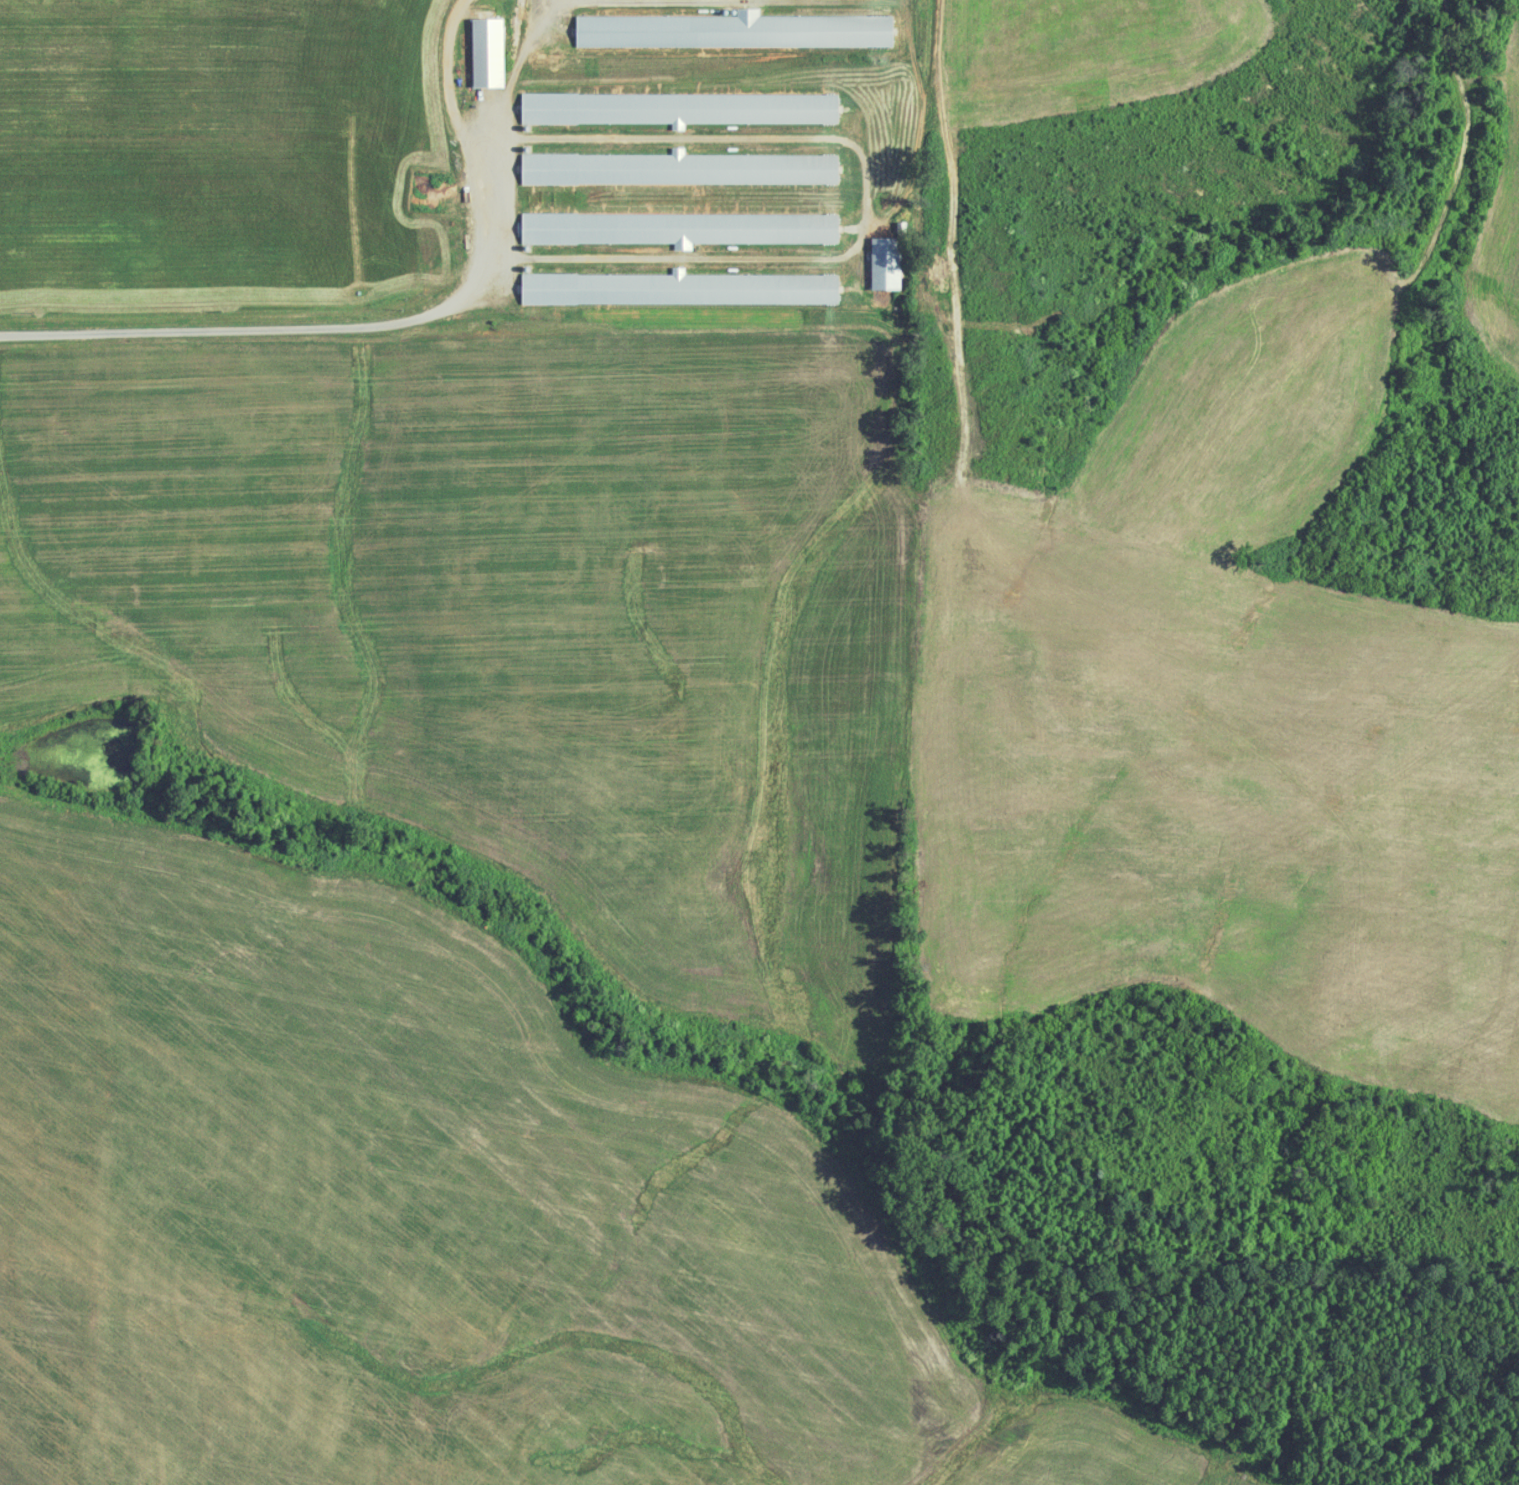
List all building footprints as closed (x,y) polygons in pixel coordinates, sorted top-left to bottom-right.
[(892,46),(892,15),(758,15),(758,7),(736,7),(736,15),(575,15),(575,47),(892,46)] [(503,86),(501,17),(470,18),(472,87),(503,86)] [(837,123),(837,94),(521,92),(521,123),(671,123),(671,129),(683,129),(683,123),(837,123)] [(521,183),(837,184),(838,154),(683,153),(683,146),(670,146),(670,153),(521,153),(521,183)] [(837,213),(521,213),(521,243),(673,243),(673,250),(691,250),(691,243),(837,243),(837,213)] [(870,237),(870,290),(900,289),(899,237),(870,237)] [(521,303),(838,304),(838,274),(684,273),(684,267),(671,266),(671,274),(521,273),(521,303)]
